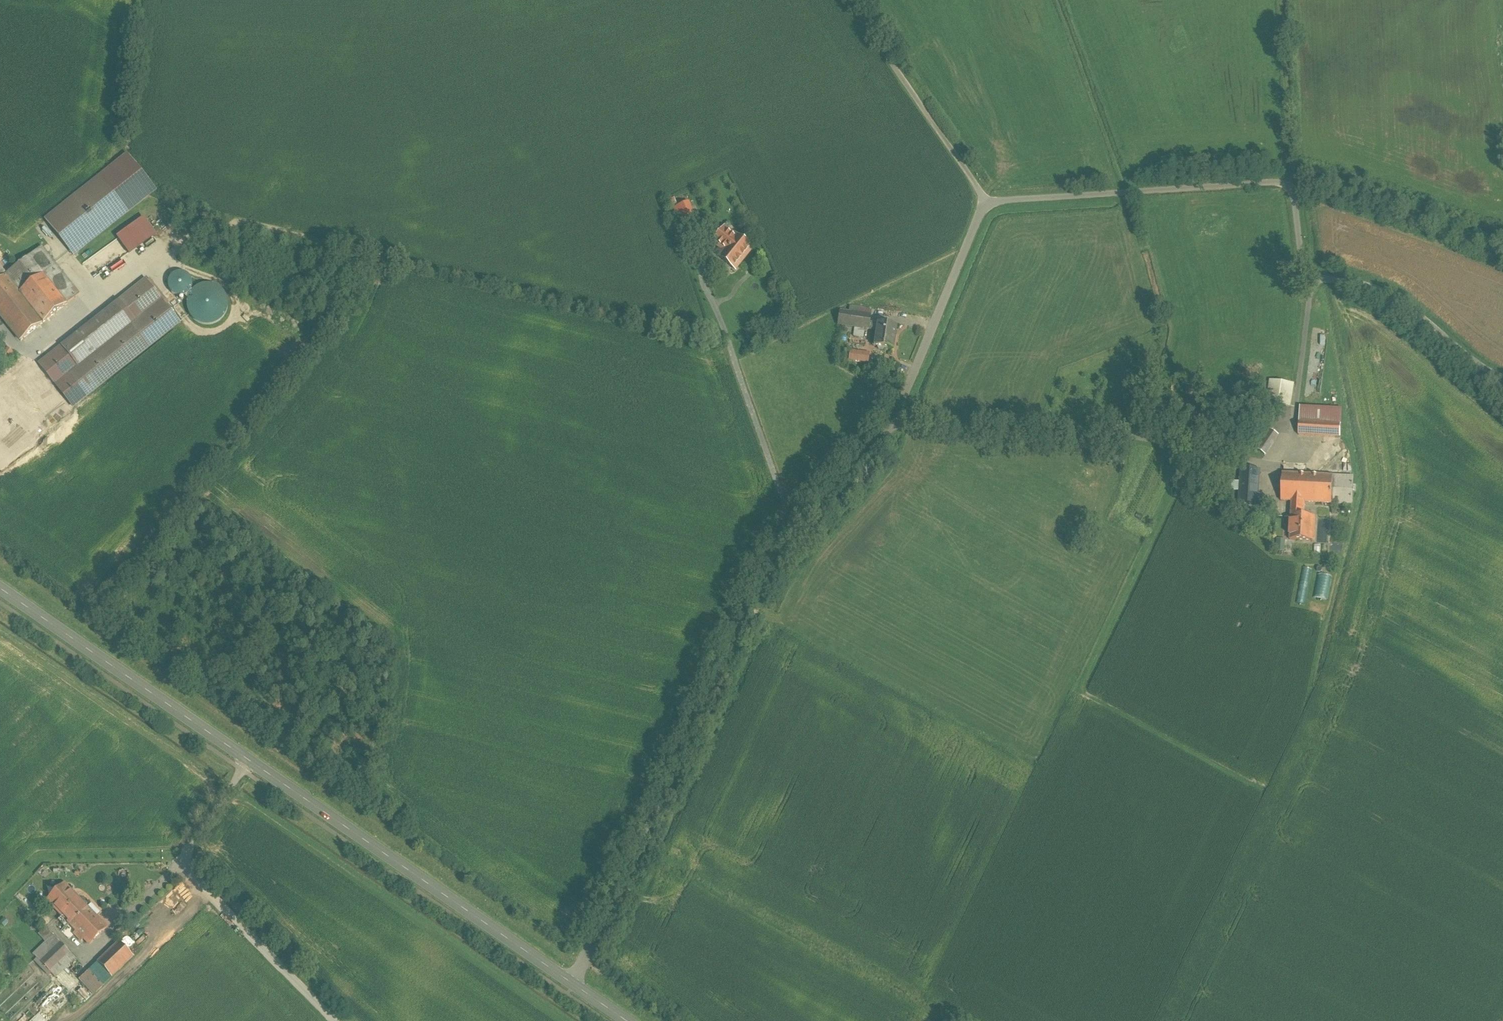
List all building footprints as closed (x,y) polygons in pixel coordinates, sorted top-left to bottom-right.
[(100,177),(46,220),(74,256),(128,213),(100,177)] [(692,204),(676,210),(684,233),(700,228),(692,204)] [(726,250),(720,258),(737,272),(755,249),(739,235),(736,237),(729,231),(719,244),(726,250)] [(10,274),(0,282),(0,315),(20,341),(79,295),(42,249),(10,274)] [(10,274),(0,262),(0,282),(10,274)] [(77,366),(68,373),(87,397),(180,323),(147,280),(62,347),(77,366)] [(191,295),(189,298),(188,301),(188,305),(188,308),(189,312),(190,315),(192,318),(195,320),(198,323),(201,324),(204,325),(208,325),(211,325),(215,324),(218,323),(221,321),(223,318),(225,316),(227,312),(228,309),(228,305),(228,302),(227,298),(226,295),(224,292),(221,290),(218,288),(215,286),(212,285),(208,285),(205,285),(201,286),(198,287),(195,289),(193,292),(191,295)] [(837,315),(835,329),(864,332),(866,318),(837,315)] [(869,322),(867,351),(886,352),(889,324),(869,322)] [(867,356),(845,354),(845,364),(865,366),(867,356)] [(1290,388),(1267,386),(1266,408),(1288,410),(1290,388)] [(1339,414),(1298,410),(1294,436),(1336,441),(1339,414)] [(1274,440),(1264,433),(1253,454),(1262,459),(1274,440)] [(1254,476),(1235,474),(1234,506),(1253,507),(1254,476)] [(1285,506),(1285,517),(1298,518),(1299,505),(1347,507),(1349,481),(1280,477),(1278,506),(1285,506)] [(1311,521),(1283,519),(1281,544),(1309,545),(1311,521)] [(83,904),(65,885),(48,901),(66,920),(66,919),(83,904)] [(106,928),(83,904),(66,919),(77,931),(85,939),(90,944),(106,928)] [(52,974),(56,978),(76,959),(46,928),(17,956),(25,964),(34,956),(37,959),(52,974)] [(85,939),(77,931),(74,934),(81,942),(85,939)] [(133,957),(119,943),(79,980),(93,995),(133,957)] [(52,974),(37,959),(34,962),(49,977),(52,974)]
